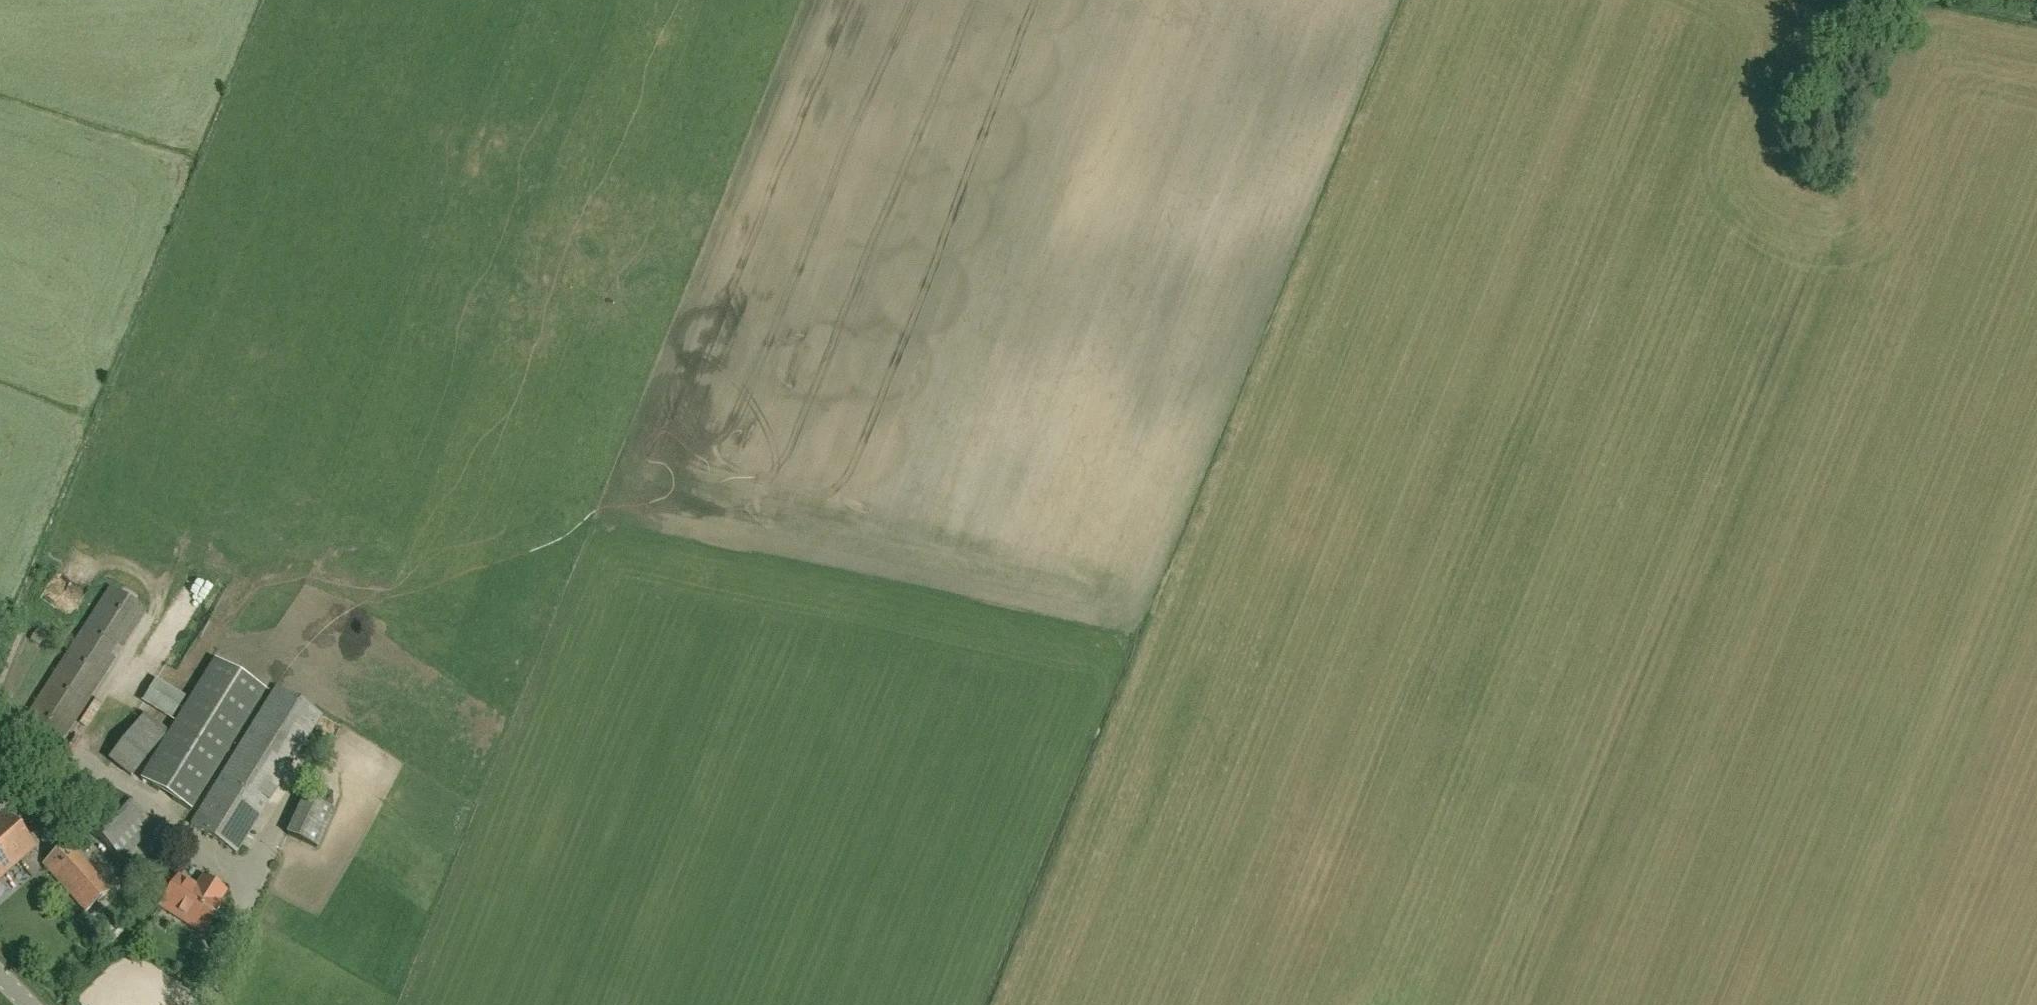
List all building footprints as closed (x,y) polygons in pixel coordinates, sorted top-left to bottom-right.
[(73,611),(88,589),(76,581),(61,604),(73,611)] [(57,747),(145,610),(110,588),(22,724),(57,747)] [(266,690),(214,659),(139,780),(191,812),(266,690)] [(156,686),(144,709),(172,724),(184,701),(156,686)] [(237,853),(322,715),(276,687),(191,824),(237,853)] [(109,759),(131,776),(167,732),(145,715),(109,759)] [(122,862),(153,828),(109,789),(79,822),(122,862)] [(312,809),(297,847),(320,856),(335,818),(312,809)] [(34,847),(1,812),(0,814),(0,878),(34,847)] [(86,912),(110,891),(67,843),(43,864),(86,912)] [(219,902),(224,893),(203,879),(197,888),(179,877),(160,907),(203,934),(222,904),(219,902)]
